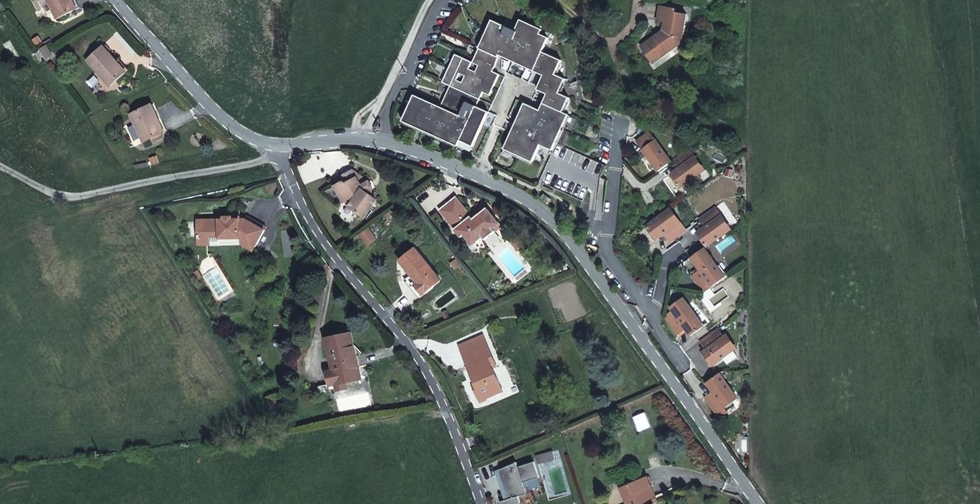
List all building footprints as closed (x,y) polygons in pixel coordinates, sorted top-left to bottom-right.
[(59,18),(76,10),(71,0),(49,0),(59,18)] [(76,10),(81,7),(78,0),(71,0),(76,10)] [(665,51),(667,54),(682,43),(687,15),(675,12),(676,9),(660,6),(657,21),(663,22),(661,31),(644,43),(646,46),(645,50),(652,51),(657,57),(665,51)] [(474,147),(487,118),(490,112),(477,107),(483,93),(489,96),(500,74),(494,71),(501,57),(544,76),(537,90),(547,95),(540,110),(525,103),(515,123),(513,129),(503,149),(518,156),(533,163),(542,146),(553,151),(539,182),(582,202),(588,190),(594,193),(606,167),(557,143),(570,115),(564,113),(571,98),(561,93),(567,80),(557,75),(563,60),(544,52),(550,38),(542,33),(543,30),(521,19),(516,31),(492,20),(473,62),(456,54),(443,83),(450,87),(441,107),(415,95),(403,122),(458,147),(460,141),(474,147)] [(644,43),(639,46),(652,65),(667,54),(665,51),(657,57),(652,51),(645,50),(646,46),(644,43)] [(40,50),(45,60),(52,56),(47,46),(40,50)] [(114,63),(117,60),(104,46),(87,61),(110,87),(117,80),(124,74),(114,63)] [(117,60),(114,63),(124,74),(127,71),(117,60)] [(158,122),(160,121),(156,112),(152,104),(130,114),(143,143),(163,134),(158,122)] [(162,120),(160,121),(158,122),(163,134),(168,131),(162,120)] [(636,142),(658,172),(672,162),(650,132),(636,142)] [(688,150),(672,161),(677,170),(670,175),(680,188),(700,173),(691,160),(694,158),(688,150)] [(704,171),(694,158),(691,160),(700,173),(704,171)] [(333,180),(336,185),(358,172),(352,168),(333,180)] [(358,172),(336,185),(334,187),(343,202),(350,204),(348,207),(365,218),(378,200),(369,180),(363,176),(358,172)] [(324,192),(340,205),(348,207),(350,204),(343,202),(334,187),(324,192)] [(544,195),(541,199),(548,205),(552,200),(544,195)] [(494,228),(500,222),(494,215),(488,207),(482,212),(475,218),(472,215),(457,196),(440,210),(462,236),(465,234),(470,240),(476,241),(482,236),(484,238),(495,229),(494,228)] [(696,233),(706,247),(728,231),(719,218),(722,216),(716,208),(699,220),(704,228),(696,233)] [(480,210),(472,215),(475,218),(482,212),(480,210)] [(668,211),(646,227),(655,240),(664,234),(669,242),(680,235),(674,226),(677,224),(668,211)] [(220,217),(199,217),(200,235),(221,234),(221,235),(242,234),(246,238),(245,240),(255,246),(266,227),(249,217),(246,216),(242,216),(242,218),(234,218),(234,214),(220,214),(220,217)] [(249,217),(266,227),(268,224),(250,215),(249,217)] [(728,231),(731,229),(722,216),(719,218),(728,231)] [(683,232),(677,224),(674,226),(680,235),(683,232)] [(367,245),(376,238),(369,228),(360,235),(367,245)] [(254,248),(255,246),(245,240),(246,238),(242,234),(221,235),(221,234),(200,235),(200,243),(243,241),(254,248)] [(526,242),(519,234),(511,240),(518,249),(526,242)] [(400,260),(412,275),(417,282),(414,284),(423,295),(441,280),(416,248),(400,260)] [(705,248),(691,258),(696,265),(709,255),(705,248)] [(691,276),(703,293),(725,277),(709,255),(696,265),(699,270),(691,276)] [(405,280),(419,298),(423,295),(414,284),(417,282),(412,275),(405,280)] [(670,308),(672,311),(686,301),(683,298),(670,308)] [(672,311),(664,317),(678,335),(686,329),(691,336),(704,326),(686,301),(672,311)] [(703,353),(712,366),(734,350),(725,337),(719,329),(700,342),(706,350),(703,353)] [(350,362),(353,361),(348,333),(327,338),(334,370),(337,385),(361,380),(358,366),(351,368),(350,362)] [(485,348),(489,346),(484,334),(460,345),(476,384),(483,400),(503,392),(494,370),(485,348)] [(725,337),(734,350),(738,348),(728,334),(725,337)] [(499,368),(489,346),(485,348),(494,370),(499,368)] [(357,360),(353,361),(350,362),(351,368),(358,366),(357,360)] [(329,386),(337,385),(334,370),(326,372),(329,385),(329,386)] [(738,398),(720,373),(707,383),(713,392),(709,394),(705,397),(719,419),(728,413),(725,409),(738,398)] [(479,402),(483,400),(476,384),(472,386),(479,402)] [(552,448),(537,454),(539,461),(554,455),(552,448)] [(519,496),(527,494),(524,483),(540,478),(535,462),(519,467),(518,465),(500,471),(507,492),(503,493),(505,500),(501,502),(502,503),(521,503),(519,496)] [(507,492),(500,471),(497,472),(503,493),(507,492)] [(652,487),(647,476),(619,488),(626,503),(654,503),(647,489),(652,487)] [(658,501),(652,487),(647,489),(654,503),(658,501)]
